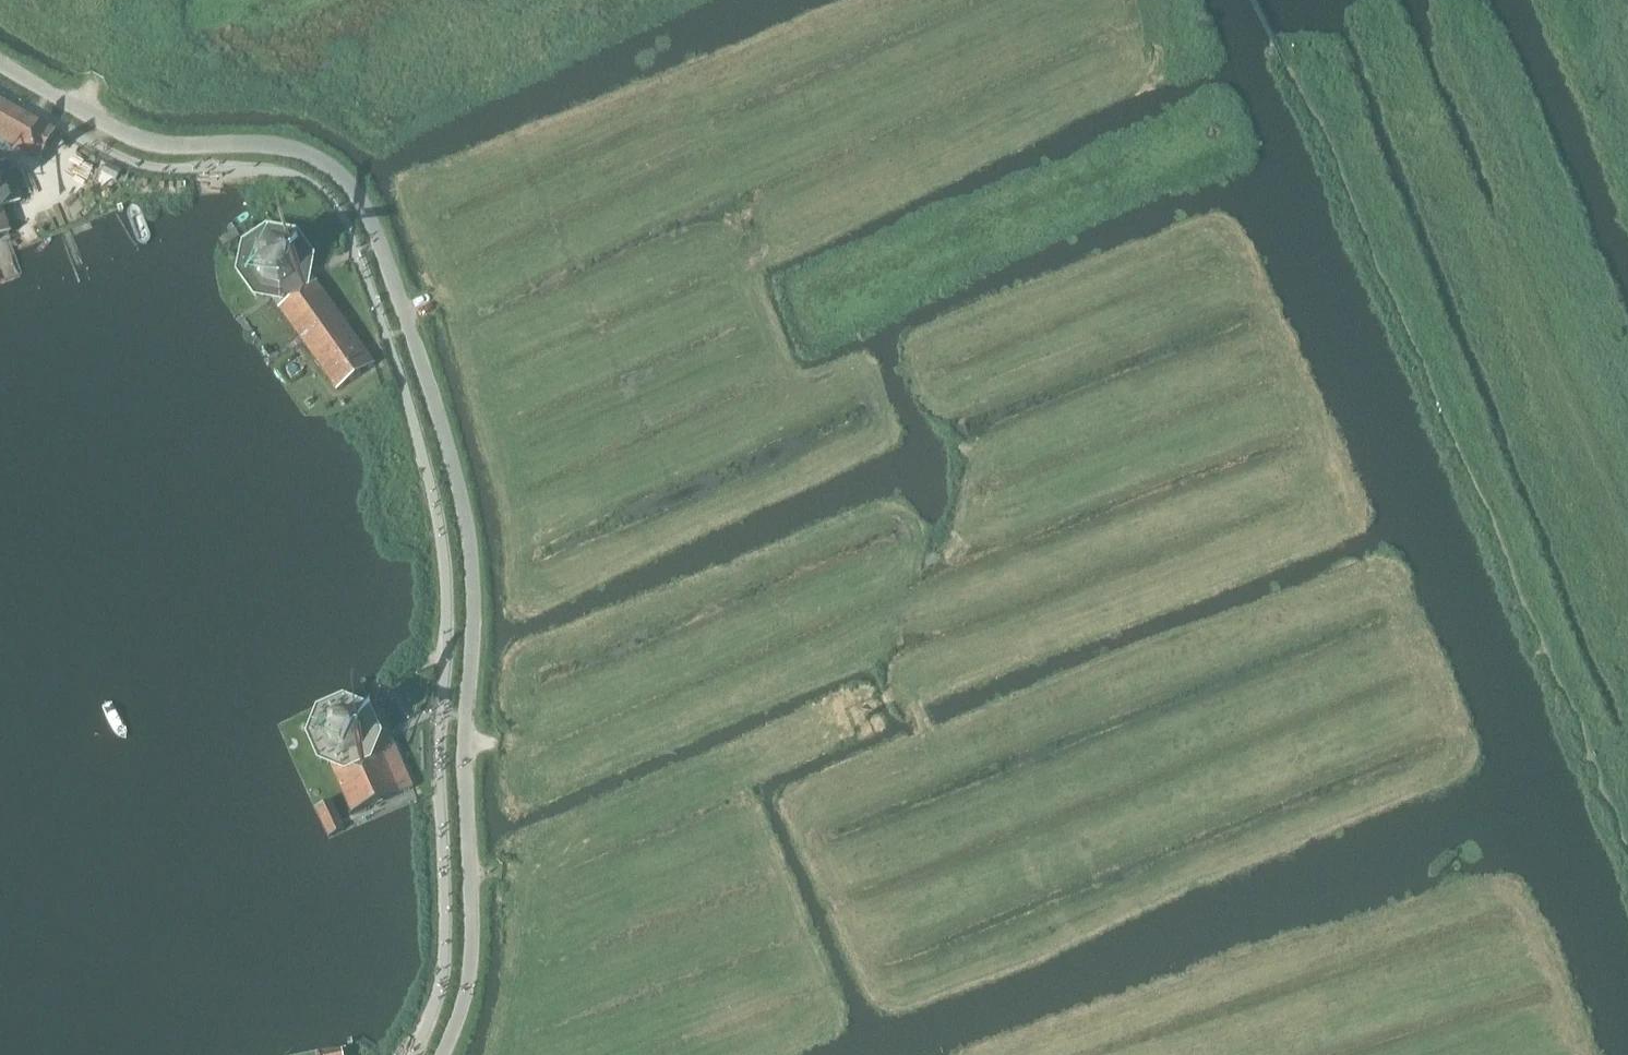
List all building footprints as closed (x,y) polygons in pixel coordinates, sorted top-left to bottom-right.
[(43,156),(56,133),(0,102),(0,132),(43,156)] [(6,163),(0,165),(0,239),(10,235),(1,210),(20,203),(6,163)] [(280,236),(244,261),(251,270),(246,273),(257,289),(260,286),(336,393),(373,366),(310,277),(298,260),(301,257),(290,242),(286,245),(280,236)] [(375,704),(314,732),(351,816),(412,789),(375,704)] [(316,808),(330,837),(344,830),(330,801),(316,808)]
